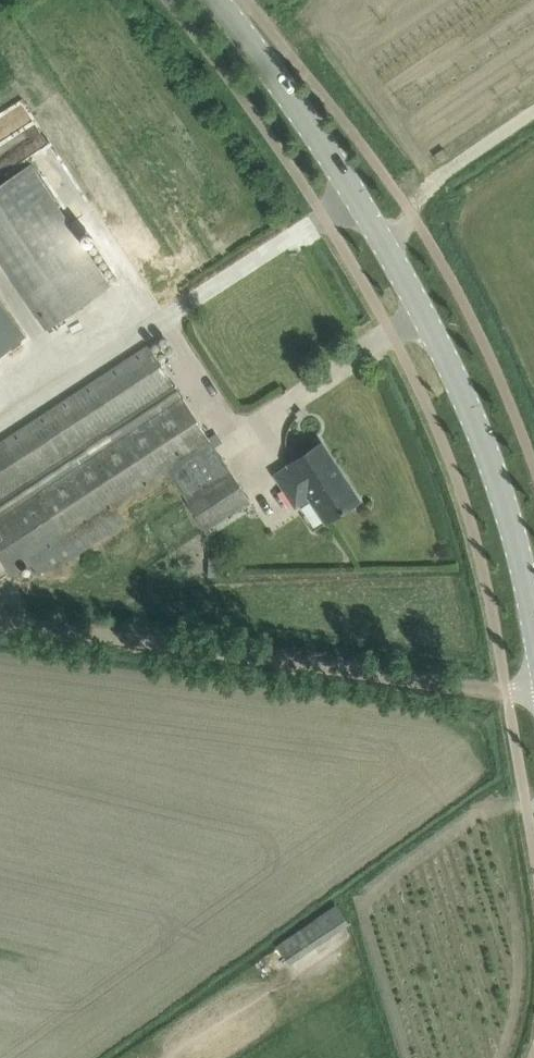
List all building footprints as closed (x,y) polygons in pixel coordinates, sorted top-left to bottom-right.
[(0,137),(35,120),(27,104),(0,117),(0,136),(0,137)] [(0,184),(0,257),(47,329),(111,287),(30,164),(0,184)] [(27,336),(0,302),(0,357),(27,336)] [(12,575),(142,490),(146,495),(157,488),(153,482),(169,472),(207,529),(215,523),(219,529),(230,522),(226,516),(250,500),(149,345),(0,443),(0,556),(12,575)] [(360,501),(322,443),(273,474),(295,507),(311,497),(327,522),(360,501)] [(227,556),(209,556),(209,575),(227,575),(227,556)] [(317,916),(277,944),(291,963),(330,934),(317,916)]
